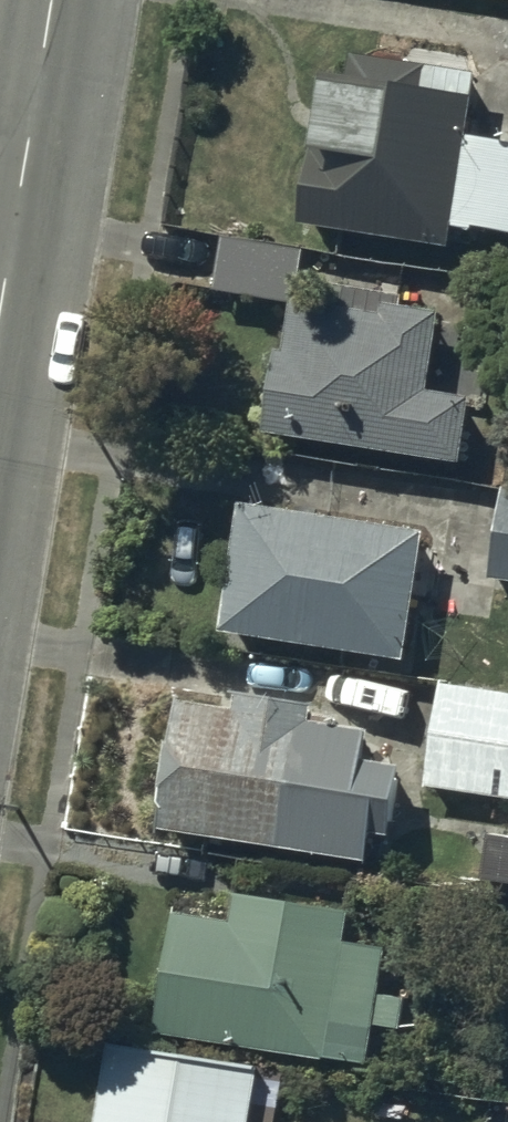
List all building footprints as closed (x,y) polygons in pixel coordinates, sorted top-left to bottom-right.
[(454,231),(471,234),(473,223),(507,228),(507,137),(468,131),(476,85),(328,62),(304,215),(453,238),(454,231)] [(302,239),(224,230),(217,284),(295,294),(302,239)] [(290,317),(286,342),(280,341),(267,424),(464,455),(474,388),(430,381),(442,304),(386,295),(385,304),(338,297),(334,324),(290,317)] [(503,475),(492,576),(507,578),(507,476),(503,475)] [(430,523),(244,494),(224,623),(410,652),(430,523)] [(441,673),(425,781),(507,793),(507,683),(441,673)] [(236,688),(180,680),(159,821),(371,853),(377,813),(397,817),(406,757),(365,751),(370,719),(311,711),(314,694),(237,682),(236,688)] [(236,911),(176,903),(160,1024),(371,1053),(387,936),(350,931),(353,903),(239,887),(236,911)] [(109,1032),(94,1121),(251,1121),(262,1058),(109,1032)]
